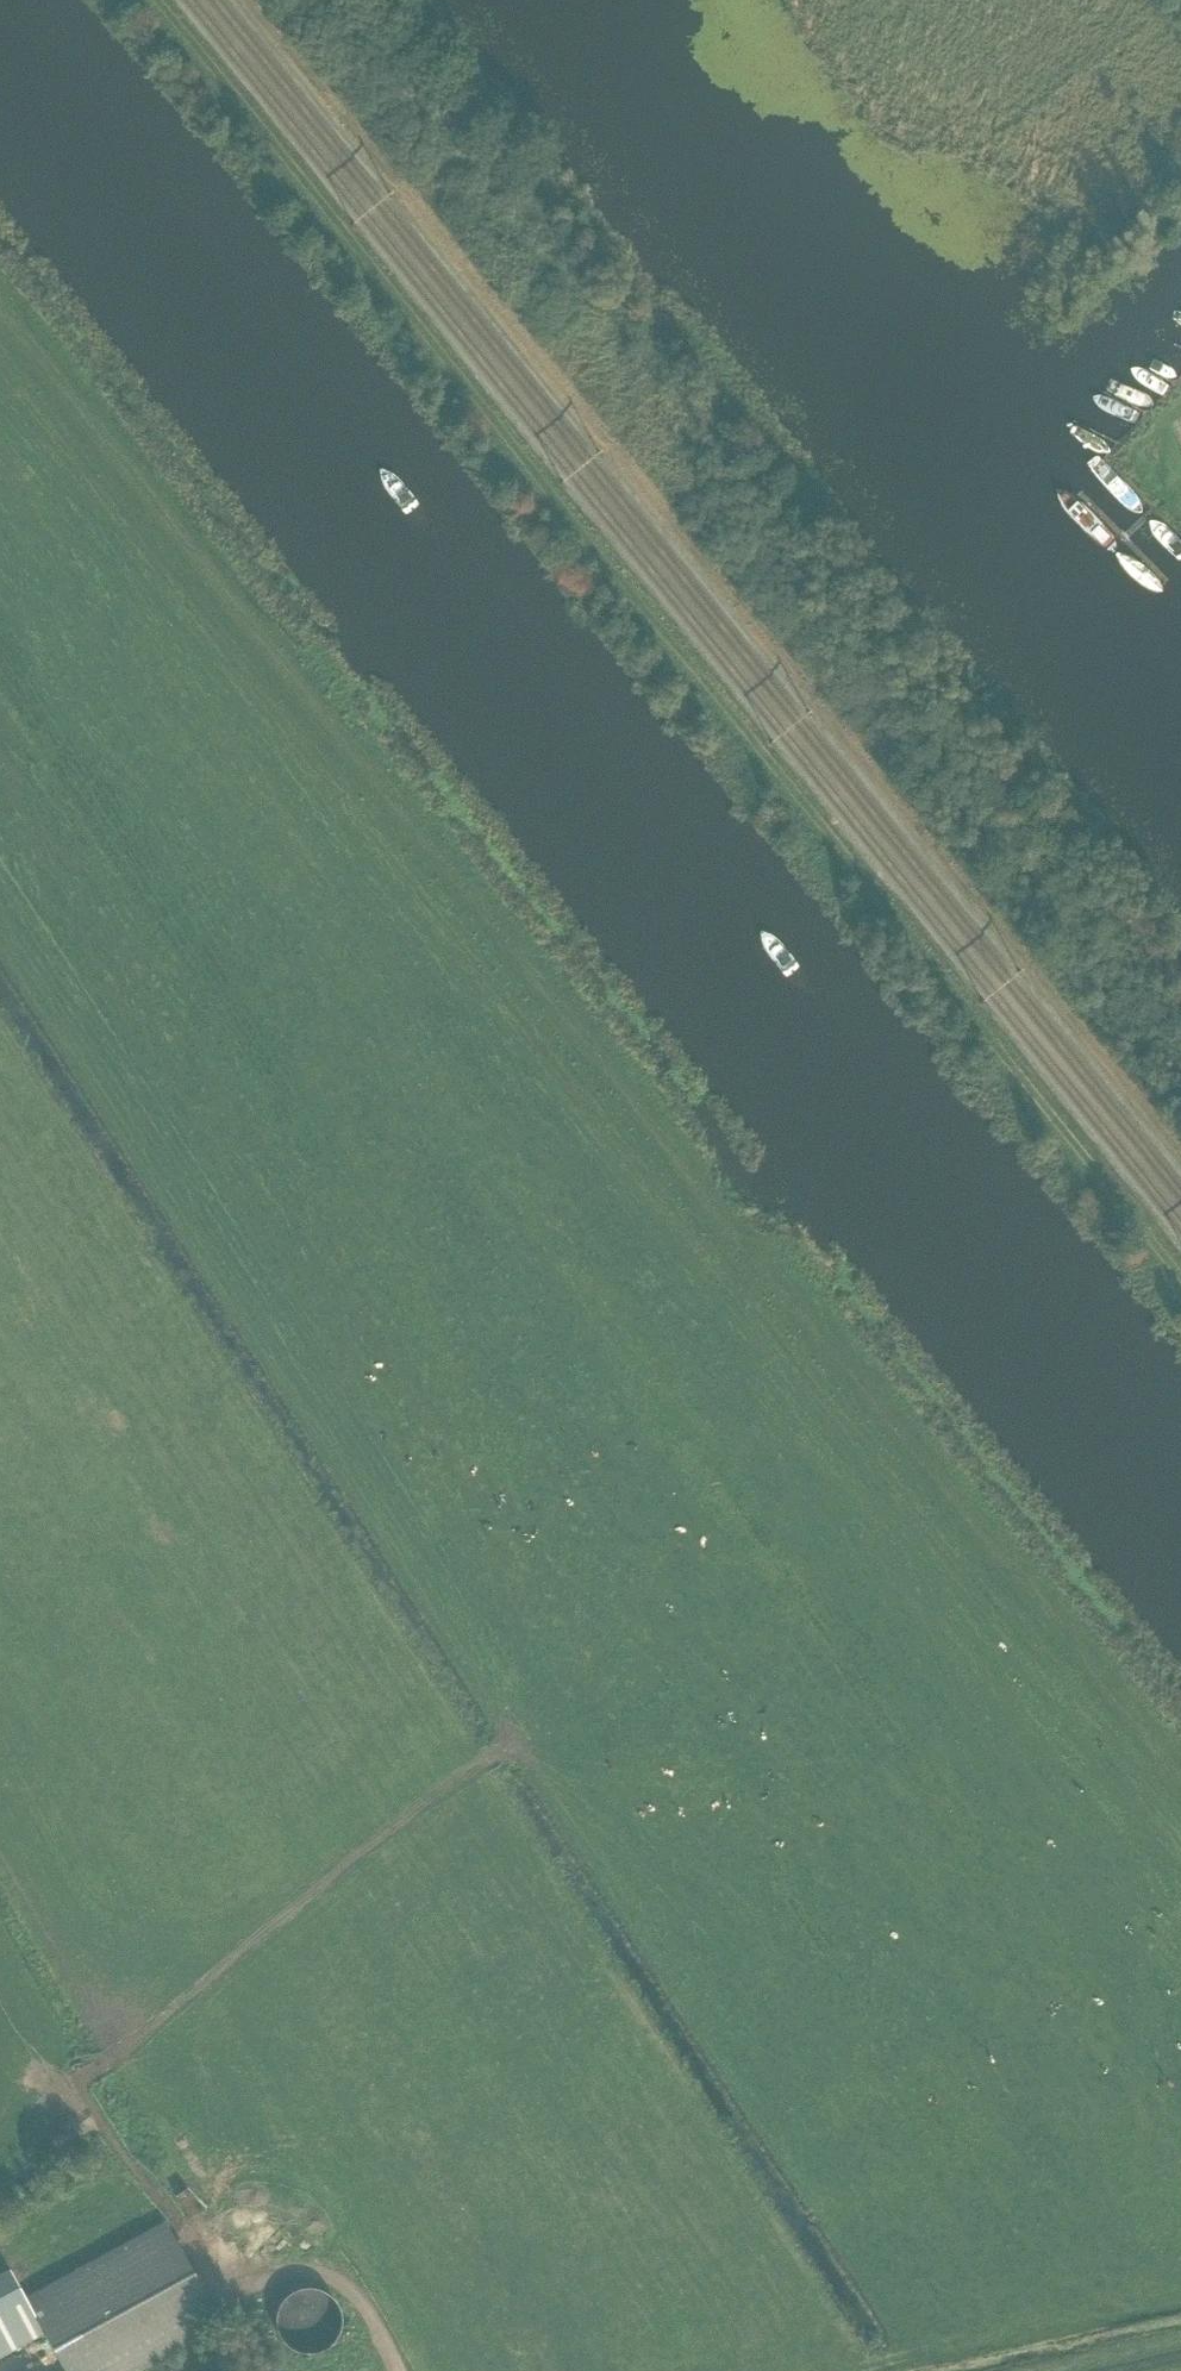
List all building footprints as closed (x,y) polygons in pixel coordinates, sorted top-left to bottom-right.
[(7,2270),(0,2274),(0,2355),(42,2332),(64,2370),(142,2370),(223,2326),(165,2222),(24,2301),(7,2270)] [(314,2290),(308,2290),(302,2290),(297,2292),(292,2294),(288,2297),(284,2301),(281,2306),(279,2310),(277,2315),(277,2321),(277,2326),(278,2332),(280,2336),(282,2341),(286,2346),(290,2349),(294,2351),(298,2353),(303,2355),(310,2355),(315,2355),(320,2354),(325,2352),(329,2349),(334,2345),(338,2340),(340,2335),(342,2329),(343,2322),(343,2317),(341,2312),(339,2308),(337,2304),(333,2300),(329,2296),(324,2293),(319,2291),(314,2290)]
